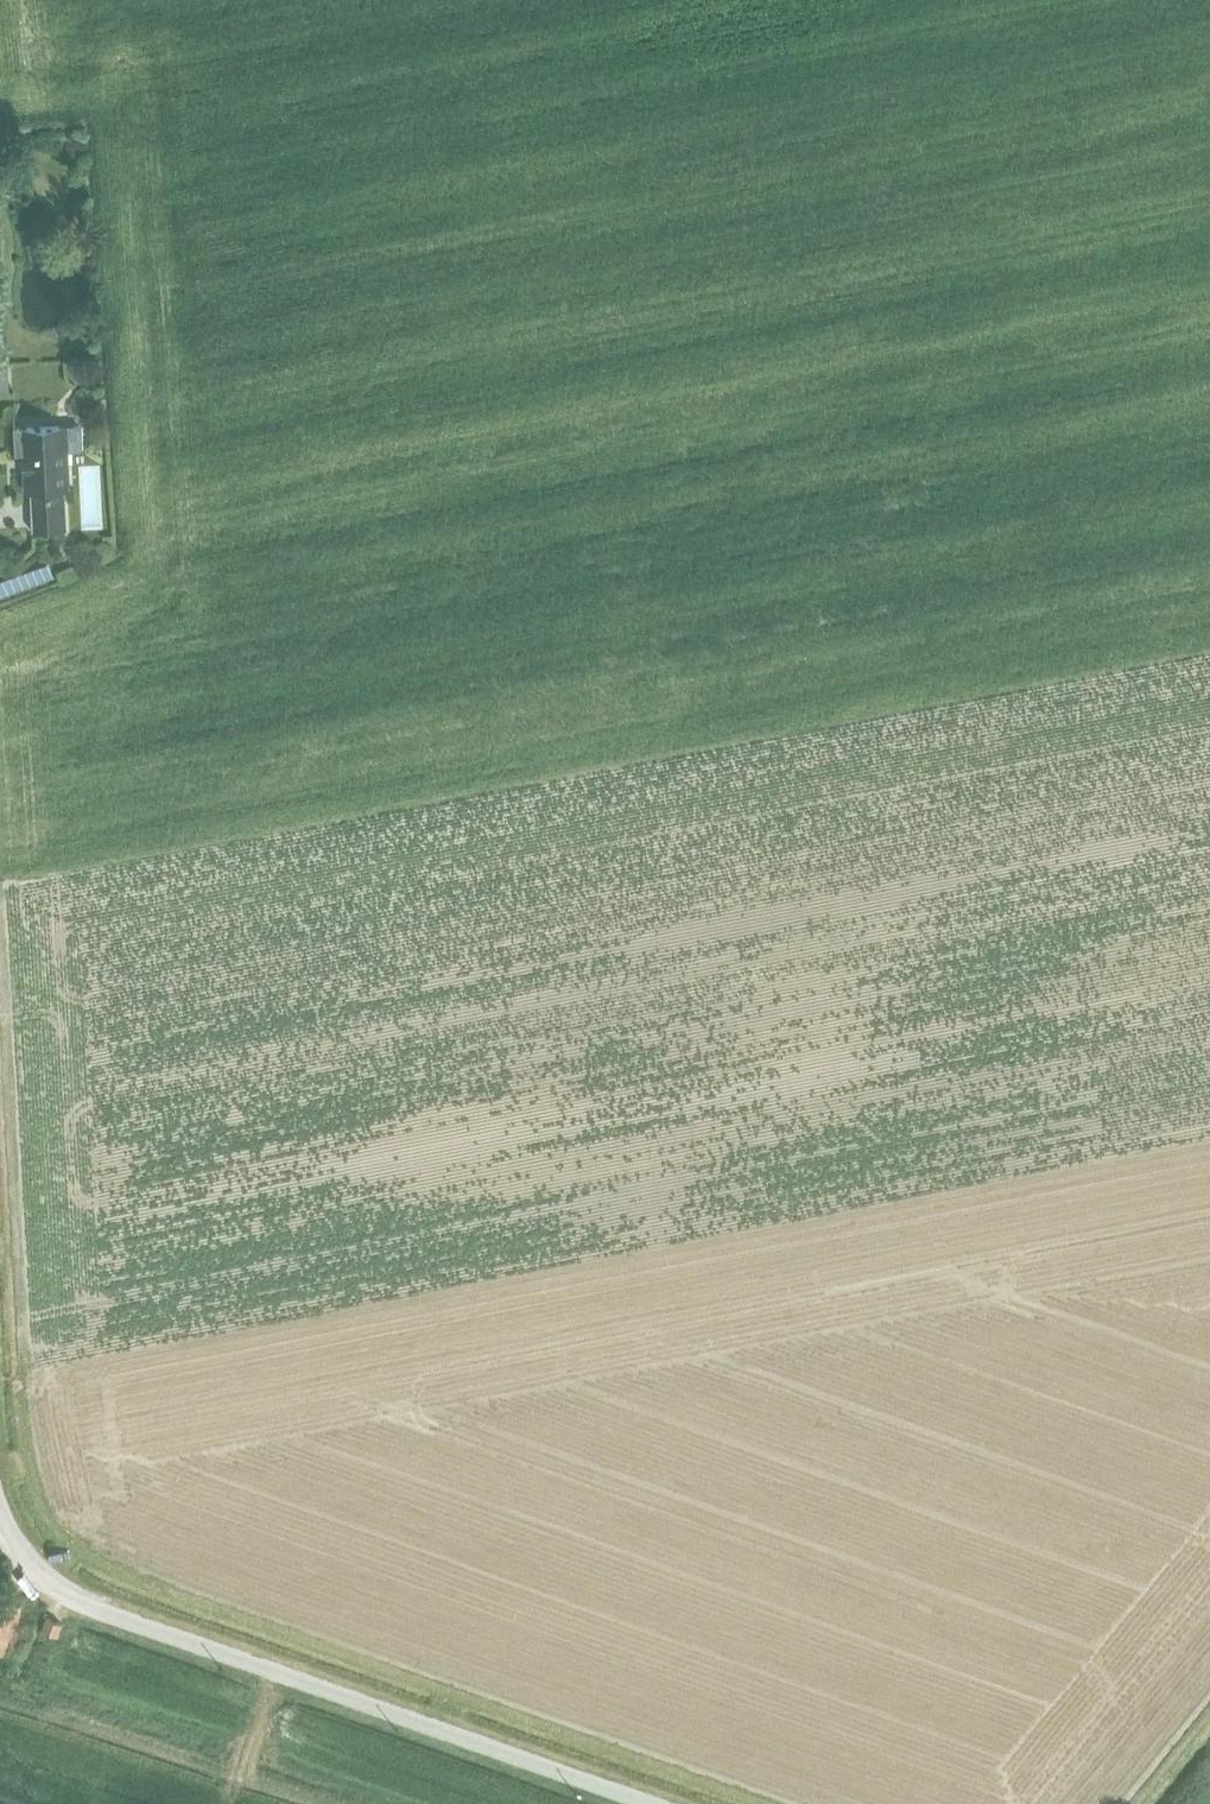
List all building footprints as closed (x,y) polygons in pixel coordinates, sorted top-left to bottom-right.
[(0,365),(0,390),(10,390),(8,365),(0,365)] [(69,448),(68,424),(16,426),(15,413),(14,413),(15,442),(17,442),(18,452),(24,452),(26,490),(31,490),(32,529),(67,528),(66,488),(71,488),(69,448)] [(68,424),(69,448),(83,447),(82,423),(68,424)] [(61,572),(53,553),(0,575),(0,597),(61,572)] [(47,1616),(43,1628),(58,1633),(62,1621),(47,1616)]
